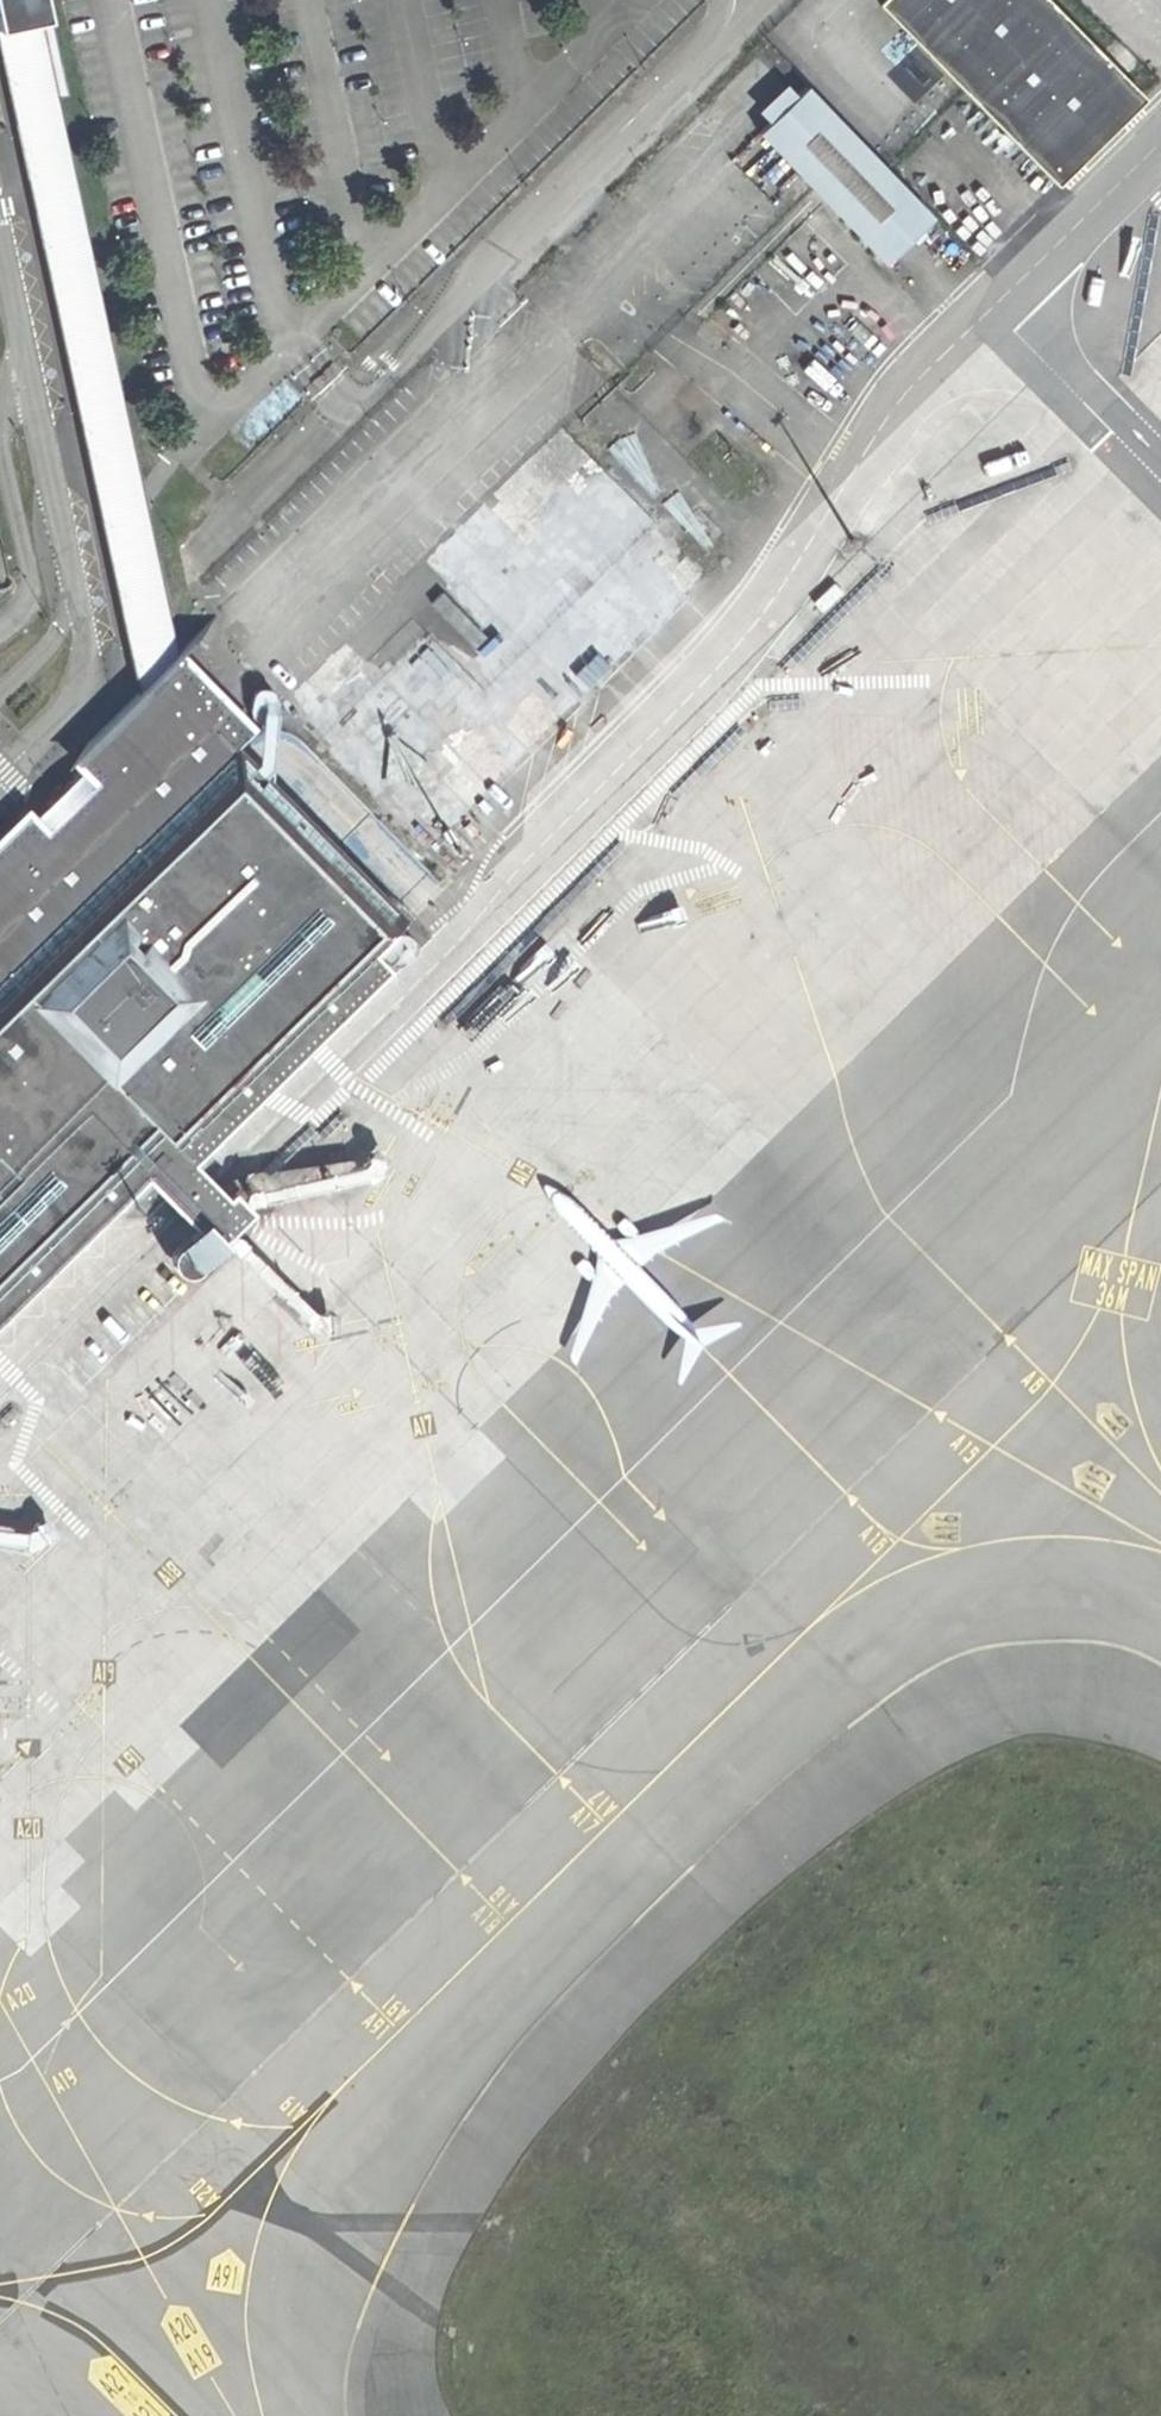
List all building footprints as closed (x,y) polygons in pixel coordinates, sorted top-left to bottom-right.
[(32,177),(142,698),(163,676),(180,660),(156,550),(66,131),(43,0),(0,0),(0,27),(32,177)] [(880,4),(1061,184),(1148,94),(1054,0),(884,0),(880,4)] [(889,267),(935,218),(895,177),(811,86),(760,134),(889,267)] [(948,231),(982,197),(929,144),(895,177),(935,218),(948,231)] [(150,1183),(183,1215),(203,1235),(188,1248),(179,1258),(180,1274),(191,1281),(207,1276),(234,1254),(228,1246),(234,1240),(247,1227),(256,1218),(248,1208),(240,1198),(233,1204),(199,1167),(266,1097),(316,1045),(384,977),(369,961),(399,932),(220,757),(252,730),(180,660),(163,676),(142,698),(41,798),(0,839),(0,1331),(150,1183)]
